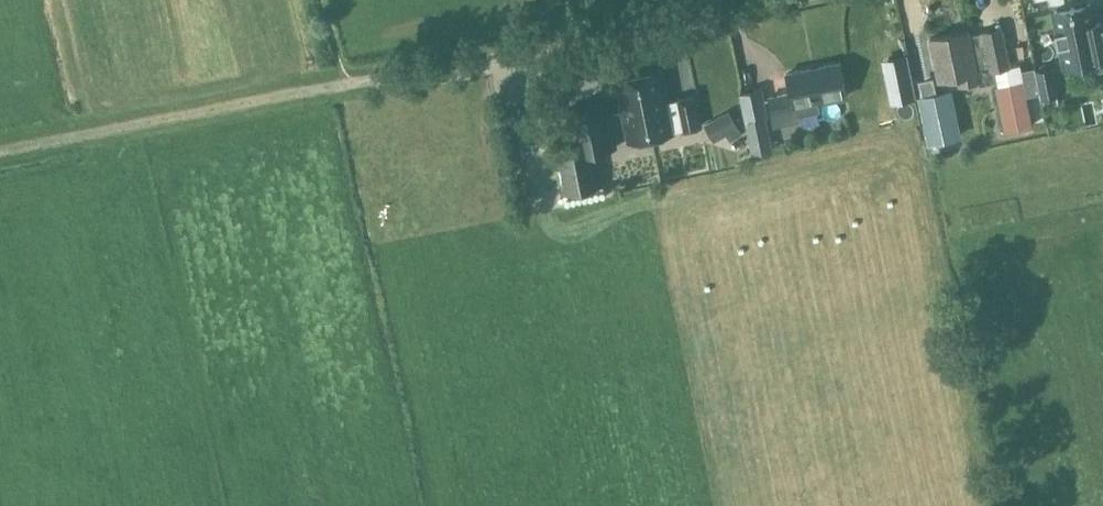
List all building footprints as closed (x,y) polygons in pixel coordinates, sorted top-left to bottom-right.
[(984,13),(996,11),(994,0),(981,0),(984,13)] [(1066,65),(1094,59),(1097,71),(1102,70),(1102,33),(1097,35),(1091,3),(1054,11),(1058,29),(1055,30),(1058,45),(1061,44),(1066,65)] [(960,85),(979,81),(977,69),(990,67),(991,71),(1010,67),(1002,28),(983,32),(983,34),(970,37),(969,30),(930,39),(939,81),(958,77),(960,85)] [(889,58),(882,59),(891,103),(898,102),(915,98),(906,54),(889,58)] [(774,125),(800,120),(798,114),(819,109),(818,102),(847,96),(840,64),(836,65),(834,62),(824,64),(823,67),(806,71),(804,68),(794,70),(793,73),(787,75),(790,94),(768,98),(774,125)] [(1042,95),(1043,98),(1057,95),(1056,92),(1051,67),(1037,70),(1042,95)] [(674,132),(661,69),(617,78),(630,141),(674,132)] [(950,91),(936,94),(933,82),(920,85),(923,97),(921,98),(930,142),(959,136),(950,91)] [(997,88),(1006,131),(1033,126),(1024,82),(997,88)] [(741,94),(751,144),(765,142),(769,134),(765,116),(767,116),(762,90),(741,94)] [(683,130),(686,129),(701,126),(694,95),(676,99),(683,130)] [(567,110),(573,144),(553,148),(562,193),(603,185),(596,151),(617,147),(607,102),(567,110)] [(728,112),(713,120),(722,136),(726,134),(730,141),(742,135),(728,112)]
